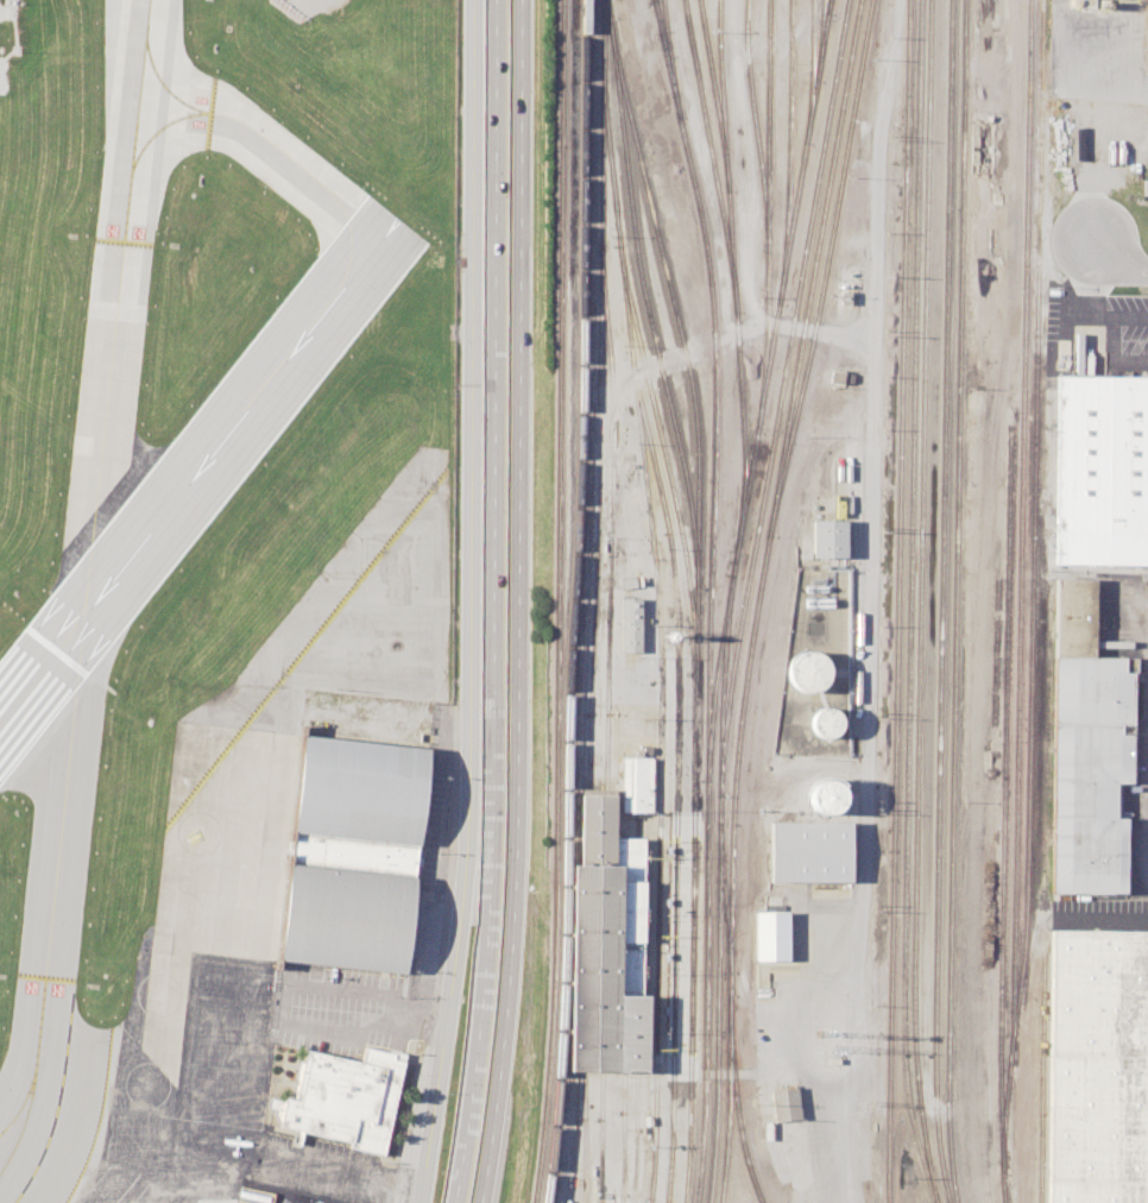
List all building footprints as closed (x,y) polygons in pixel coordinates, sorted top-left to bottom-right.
[(1043,567),(1147,570),(1147,381),(1049,379),(1043,567)] [(845,519),(846,558),(814,558),(813,521),(845,519)] [(619,578),(620,588),(641,586),(639,575),(619,578)] [(1052,579),(1042,894),(1119,894),(1133,660),(1092,656),(1093,578),(1052,579)] [(619,598),(639,598),(639,651),(619,651),(619,598)] [(797,689),(791,686),(788,679),(786,673),(786,665),(789,659),(794,653),(800,649),(807,648),(814,649),(820,653),(825,659),(828,665),(828,672),(827,679),(824,685),(819,688),(812,692),(805,692),(797,689)] [(812,733),(809,730),(807,725),(807,720),(808,716),(812,712),(815,708),(820,707),(825,707),(830,708),(834,712),(838,717),(838,722),(838,728),(835,732),(831,736),(826,738),(820,738),(815,737),(812,733)] [(420,846),(429,749),(303,735),(292,832),(416,846),(420,846)] [(622,757),(651,757),(650,812),(622,811),(622,757)] [(810,808),(807,804),(806,799),(806,794),(807,789),(810,785),(814,782),(820,780),(825,781),(830,782),(834,786),(837,791),(838,796),(837,801),(834,807),(831,811),(825,812),(820,813),(815,811),(810,808)] [(568,1070),(584,1070),(601,1070),(623,1070),(636,1071),(645,1071),(646,995),(641,995),(643,838),(613,838),(613,795),(606,795),(588,794),(579,794),(578,864),(572,864),(568,1070)] [(847,824),(847,880),(772,880),(771,824),(847,824)] [(292,832),(290,862),(414,876),(415,863),(421,864),(422,857),(416,856),(416,846),(292,832)] [(416,876),(405,974),(278,959),(290,862),(414,876),(416,876)] [(751,912),(784,912),(786,958),(752,958),(751,912)] [(1048,1202),(1146,1202),(1147,1034),(1147,937),(1052,936),(1048,1202)] [(263,1122),(294,1129),(291,1142),(298,1145),(302,1130),(351,1141),(349,1147),(384,1154),(406,1053),(365,1045),(361,1062),(305,1050),(303,1060),(297,1059),(290,1097),(285,1097),(277,1098),(269,1096),(263,1122)] [(765,1092),(791,1088),(797,1116),(771,1121),(765,1092)]
